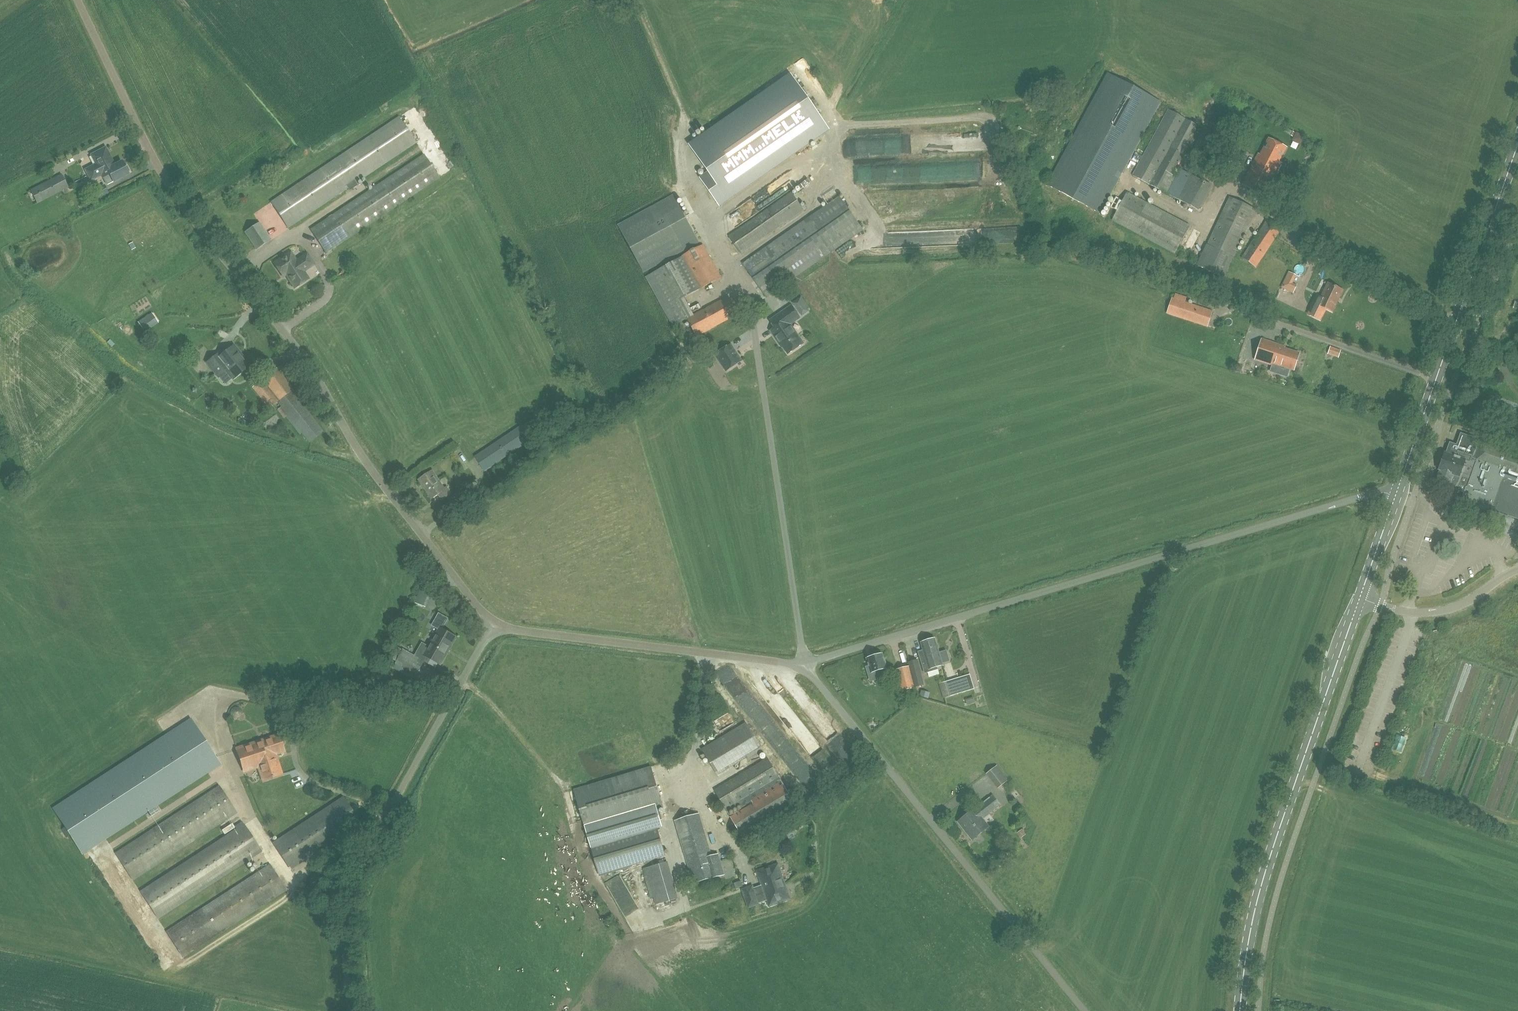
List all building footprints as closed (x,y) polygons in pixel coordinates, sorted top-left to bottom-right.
[(707,172),(699,177),(720,207),(830,130),(790,73),(688,144),(707,172)] [(1159,101),(1106,73),(1048,185),(1100,212),(1159,101)] [(1177,174),(1193,136),(1184,132),(1190,117),(1178,113),(1172,128),(1169,127),(1154,165),(1149,163),(1146,169),(1141,167),(1139,174),(1145,176),(1144,179),(1161,186),(1160,188),(1174,194),(1181,176),(1177,174)] [(356,182),(416,142),(399,116),(271,201),(288,227),(348,188),(349,190),(357,185),(356,182)] [(1304,136),(1296,132),(1292,140),(1300,144),(1304,136)] [(1252,166),(1242,185),(1273,199),(1277,190),(1271,187),(1282,162),(1280,161),(1287,147),(1268,138),(1260,155),(1257,154),(1252,166)] [(105,147),(91,154),(96,164),(85,169),(88,175),(111,163),(111,161),(112,160),(105,147)] [(440,178),(423,153),(310,229),(326,253),(440,178)] [(113,166),(111,163),(88,175),(91,180),(102,174),(103,177),(109,174),(113,182),(129,174),(127,172),(130,170),(127,165),(125,166),(122,161),(113,166)] [(30,189),(37,203),(68,187),(61,173),(30,189)] [(1204,211),(1215,184),(1206,180),(1200,193),(1192,189),(1191,192),(1190,191),(1188,196),(1195,199),(1192,206),(1204,211)] [(97,192),(99,198),(112,194),(110,188),(97,192)] [(791,191),(762,212),(774,230),(804,209),(791,191)] [(1113,219),(1175,253),(1190,225),(1127,192),(1113,219)] [(644,271),(699,242),(673,194),(618,224),(644,271)] [(792,229),(815,262),(862,229),(840,196),(792,229)] [(1233,257),(1256,209),(1229,196),(1207,244),(1209,245),(1233,257)] [(762,212),(728,235),(741,253),(774,230),(762,212)] [(271,239),(259,222),(244,232),(256,249),(271,239)] [(1275,222),(1252,263),(1263,269),(1285,228),(1275,222)] [(792,229),(743,263),(766,296),(816,263),(815,262),(792,229)] [(1197,229),(1188,252),(1196,255),(1205,233),(1197,229)] [(721,278),(703,244),(681,256),(682,257),(699,289),(721,278)] [(290,252),(274,263),(283,276),(286,274),(295,288),(308,279),(303,271),(314,264),(307,253),(296,260),(290,252)] [(1342,289),(1328,283),(1319,302),(1314,300),(1308,313),(1320,319),(1325,308),(1332,311),(1342,289)] [(809,306),(801,295),(793,301),(802,314),(809,309),(808,307),(809,306)] [(687,318),(696,336),(738,314),(728,296),(695,314),(687,318)] [(1167,312),(1207,326),(1212,311),(1172,298),(1167,312)] [(789,324),(799,317),(791,306),(770,321),(778,331),(774,334),(780,343),(781,342),(789,353),(803,343),(789,324)] [(138,322),(144,332),(155,325),(158,322),(152,313),(138,322)] [(1284,348),(1285,346),(1262,338),(1255,359),(1278,367),(1279,365),(1293,370),(1299,352),(1284,348)] [(727,370),(741,360),(730,344),(716,354),(727,370)] [(214,371),(238,350),(234,345),(220,356),(218,353),(207,362),(214,371)] [(1341,350),(1330,346),(1328,354),(1338,358),(1341,350)] [(238,350),(214,371),(218,377),(227,371),(233,378),(250,365),(238,350)] [(276,368),(262,380),(279,401),(291,391),(293,389),(276,368)] [(262,380),(253,387),(270,408),(277,401),(279,401),(262,380)] [(279,401),(277,401),(310,442),(323,431),(291,391),(279,401)] [(524,428),(477,460),(486,474),(503,463),(501,460),(531,440),(524,428)] [(1461,432),(1457,444),(1450,441),(1446,452),(1445,452),(1439,469),(1440,469),(1433,488),(1447,493),(1448,492),(1453,494),(1455,488),(1465,492),(1462,498),(1493,508),(1494,504),(1517,513),(1517,452),(1461,432)] [(444,488),(432,470),(419,479),(432,499),(439,494),(442,499),(451,493),(446,486),(444,488)] [(456,636),(440,628),(433,641),(448,650),(456,636)] [(935,638),(921,642),(923,650),(925,656),(931,654),(932,658),(935,657),(938,666),(943,665),(935,638)] [(448,650),(433,641),(430,647),(422,643),(415,656),(404,650),(396,663),(417,675),(424,661),(426,656),(440,664),(448,650)] [(918,651),(925,673),(938,669),(937,666),(938,666),(935,657),(932,658),(931,654),(925,656),(923,650),(918,651)] [(886,668),(882,654),(867,658),(870,666),(867,667),(871,681),(879,678),(877,670),(886,668)] [(909,661),(909,666),(915,688),(916,688),(916,687),(925,684),(918,659),(909,661)] [(894,669),(900,691),(900,692),(915,688),(909,666),(894,669)] [(733,694),(747,685),(740,672),(726,681),(733,694)] [(970,674),(948,680),(952,695),(975,688),(970,674)] [(948,680),(939,683),(944,698),(952,695),(948,680)] [(82,855),(221,764),(191,718),(52,808),(82,855)] [(284,751),(279,734),(236,748),(244,771),(259,766),(264,780),(281,774),(274,754),(284,751)] [(720,774),(758,756),(753,746),(750,747),(748,743),(713,760),(720,774)] [(743,837),(796,805),(767,758),(714,790),(743,837)] [(651,766),(574,789),(585,826),(656,805),(657,809),(663,807),(651,766)] [(133,880),(134,880),(237,813),(219,785),(115,853),(133,880)] [(274,843),(277,849),(290,869),(361,822),(344,797),(274,843)] [(959,822),(973,839),(989,826),(983,818),(996,808),(989,798),(975,809),(959,822)] [(656,805),(585,826),(591,849),(657,829),(662,828),(657,809),(656,805)] [(699,813),(675,821),(687,863),(711,856),(699,813)] [(158,919),(159,918),(262,851),(244,824),(140,891),(158,919)] [(787,839),(799,832),(797,828),(785,835),(787,839)] [(591,849),(599,874),(665,855),(657,829),(591,849)] [(711,856),(687,863),(690,874),(692,873),(695,883),(724,875),(718,854),(711,856)] [(656,904),(678,898),(668,861),(645,867),(656,904)] [(286,889),(270,864),(166,932),(183,957),(286,889)] [(765,892),(756,896),(752,886),(743,889),(749,907),(768,900),(770,906),(787,899),(783,887),(785,886),(778,864),(758,871),(765,892)] [(622,899),(636,933),(648,928),(627,876),(611,883),(618,901),(622,899)]
